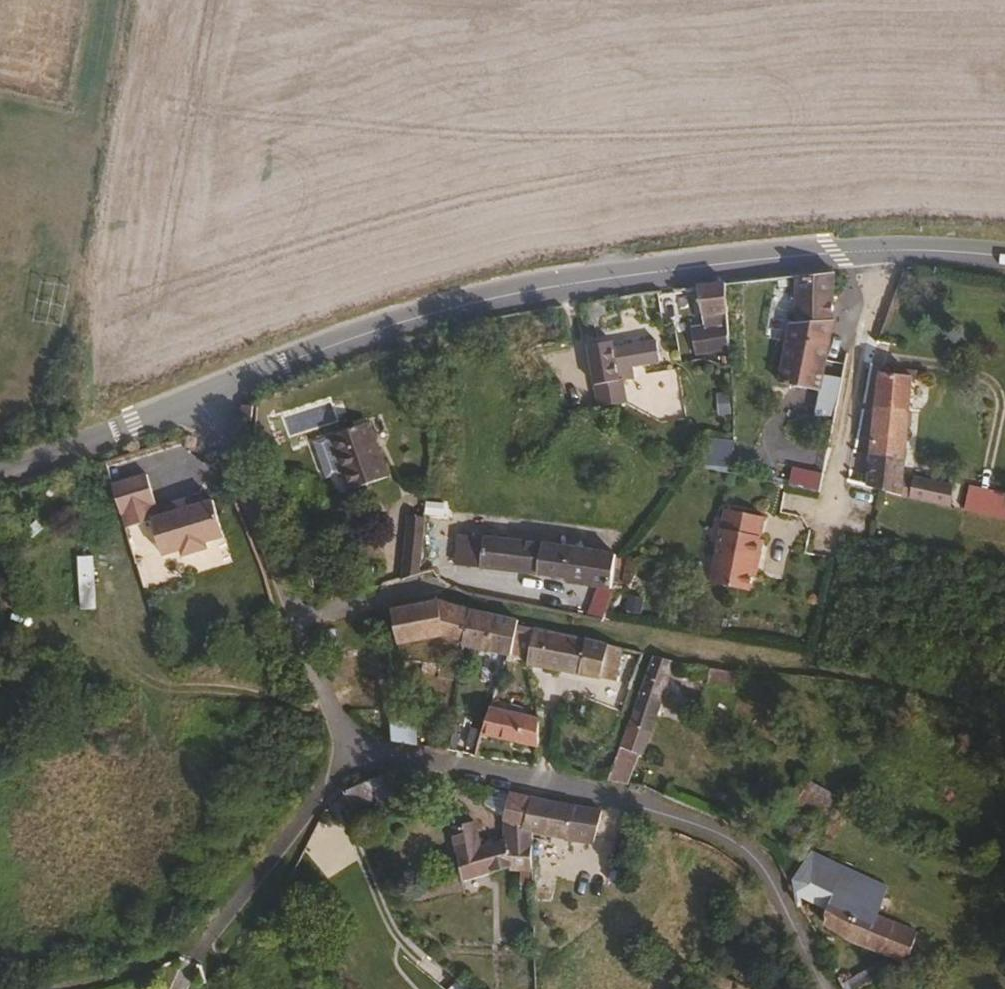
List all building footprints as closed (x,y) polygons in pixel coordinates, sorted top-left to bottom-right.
[(833,338),(833,275),(796,279),(798,323),(804,324),(804,339),(831,338),(833,338)] [(730,347),(726,285),(696,288),(704,329),(691,329),(695,350),(730,347)] [(821,393),(829,344),(831,341),(831,338),(804,339),(804,324),(798,323),(796,327),(792,327),(780,386),(821,393)] [(673,357),(669,339),(603,346),(608,381),(634,378),(632,362),(673,357)] [(898,489),(912,379),(880,375),(868,486),(898,489)] [(637,399),(634,378),(608,381),(611,403),(637,399)] [(370,410),(331,422),(347,477),(386,465),(370,410)] [(822,473),(792,467),(788,485),(818,491),(822,473)] [(937,497),(941,481),(912,474),(908,491),(937,497)] [(150,521),(147,508),(154,506),(145,477),(112,487),(125,531),(151,523),(162,559),(178,554),(180,560),(206,553),(205,546),(221,541),(210,503),(150,521)] [(967,512),(1004,516),(1004,495),(969,491),(967,512)] [(765,540),(768,518),(728,511),(715,585),(756,592),(761,560),(763,547),(770,548),(771,542),(765,540)] [(422,525),(423,518),(404,516),(403,527),(422,525)] [(416,570),(422,525),(403,527),(398,574),(412,570),(416,570)] [(618,558),(440,533),(436,561),(460,565),(459,568),(568,582),(568,586),(599,590),(615,591),(618,558)] [(767,560),(770,548),(763,547),(761,560),(767,560)] [(613,605),(615,591),(599,590),(598,603),(613,605)] [(462,645),(468,613),(469,611),(441,603),(436,602),(391,612),(395,648),(434,640),(462,645)] [(611,626),(613,605),(598,603),(596,623),(611,626)] [(511,664),(516,623),(468,613),(462,645),(461,649),(506,657),(505,660),(504,663),(511,664)] [(616,683),(620,650),(590,642),(534,632),(529,659),(529,664),(616,683)] [(630,682),(638,654),(626,651),(619,679),(630,682)] [(646,732),(661,687),(673,661),(652,659),(626,724),(646,732)] [(710,688),(736,689),(736,674),(711,673),(710,688)] [(418,747),(415,707),(389,709),(393,742),(418,747)] [(538,756),(538,716),(490,707),(479,741),(538,756)] [(397,799),(385,774),(343,792),(351,809),(376,798),(380,807),(397,799)] [(814,781),(803,793),(827,817),(839,805),(814,781)] [(519,830),(526,800),(493,791),(490,811),(502,821),(501,842),(501,844),(527,844),(527,832),(519,830)] [(590,849),(598,819),(526,800),(519,830),(527,832),(590,849)] [(528,868),(527,844),(501,844),(501,842),(476,849),(470,826),(446,832),(460,882),(507,870),(508,873),(528,868)] [(879,888),(805,852),(791,879),(791,884),(794,901),(826,911),(830,897),(877,918),(879,888)] [(915,935),(877,918),(830,897),(826,911),(823,926),(844,940),(906,965),(915,935)]
